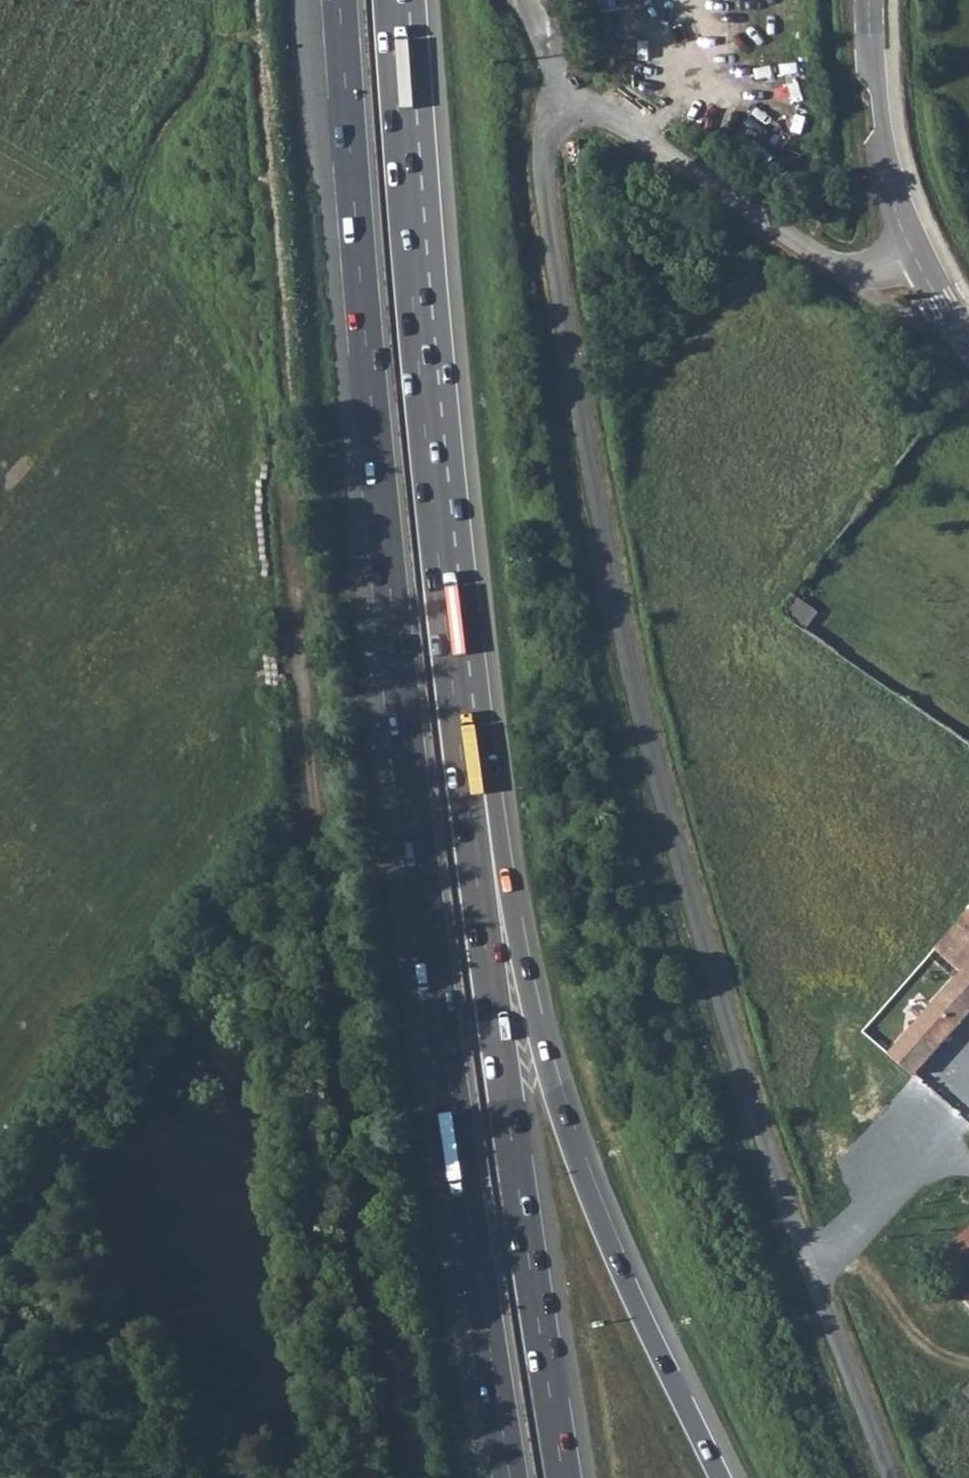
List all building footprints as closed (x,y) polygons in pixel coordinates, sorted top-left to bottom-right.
[(960,918),(933,950),(947,961),(968,937),(968,926),(960,918)] [(960,972),(968,962),(968,937),(947,961),(960,972)] [(916,1078),(968,1016),(968,962),(960,972),(888,1055),(916,1078)] [(957,1284),(968,1274),(968,1231),(936,1258),(957,1284)]
